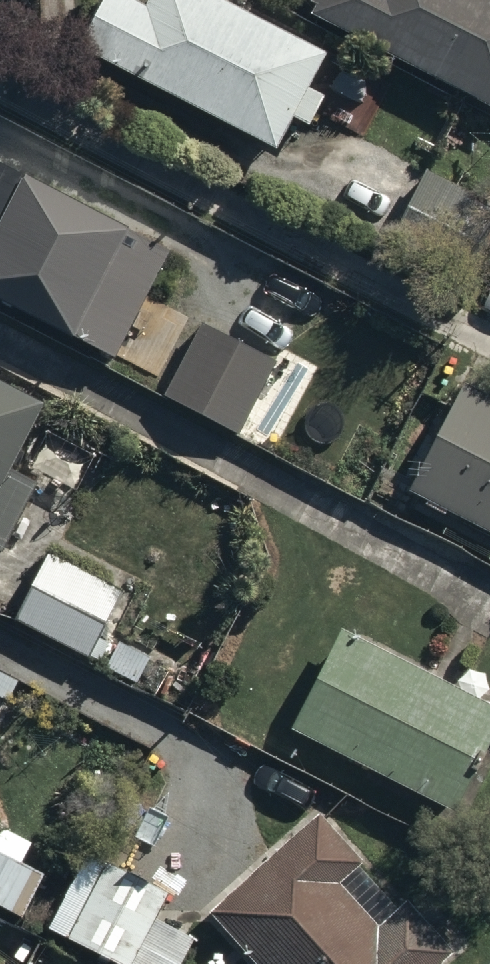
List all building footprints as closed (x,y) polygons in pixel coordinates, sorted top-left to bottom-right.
[(272,134),(321,41),(241,0),(93,0),(76,33),(272,134)] [(489,97),(489,0),(306,0),(306,1),(489,97)] [(113,337),(165,238),(0,153),(0,279),(113,337)] [(424,160),(385,233),(460,272),(489,215),(489,194),(424,160)] [(168,394),(232,427),(271,352),(208,319),(168,394)] [(458,369),(400,479),(489,526),(489,385),(458,369)] [(32,474),(4,460),(40,391),(0,371),(0,536),(32,474)] [(123,580),(52,541),(16,607),(87,646),(123,580)] [(281,720),(457,812),(489,749),(489,695),(336,616),(281,720)] [(144,651),(117,636),(104,657),(131,673),(144,651)] [(0,666),(0,690),(5,693),(14,673),(0,666)] [(200,905),(253,963),(432,963),(445,953),(398,901),(375,922),(332,875),(355,854),(311,805),(200,905)] [(0,843),(0,900),(16,908),(39,863),(0,843)] [(108,853),(69,929),(129,960),(126,963),(177,963),(193,933),(153,913),(168,884),(108,853)]
